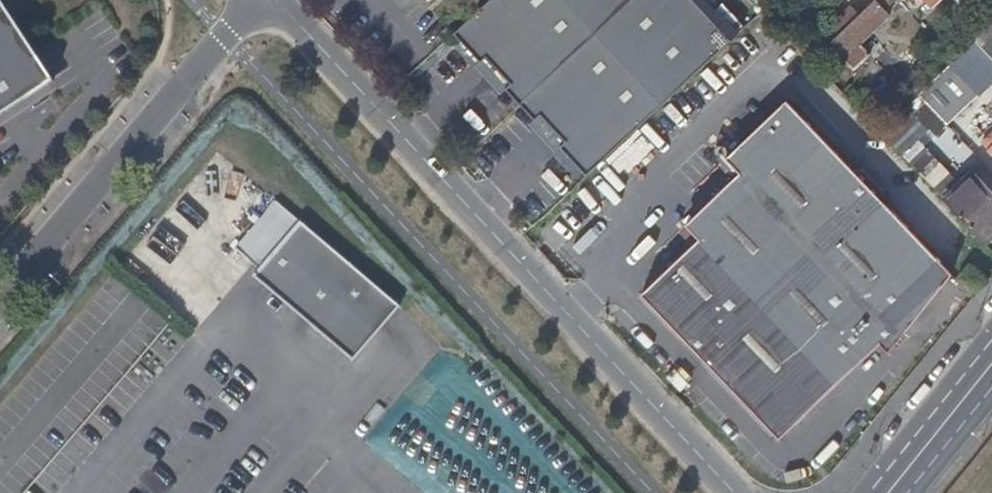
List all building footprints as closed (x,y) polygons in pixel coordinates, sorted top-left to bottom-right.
[(55,81),(1,0),(0,0),(0,117),(55,81)] [(586,172),(667,97),(737,31),(707,0),(486,0),(451,34),(478,62),(484,57),(509,82),(503,88),(534,119),(540,114),(566,140),(560,146),(586,172)] [(896,0),(875,0),(873,2),(884,14),(897,2),(896,0)] [(920,6),(923,3),(931,11),(942,0),(914,0),(920,6)] [(873,2),(829,45),(854,73),(871,58),(859,45),(888,18),(884,14),(873,2)] [(966,33),(991,60),(991,8),(966,33)] [(955,62),(919,94),(947,124),(982,91),(955,62)] [(918,96),(899,113),(919,135),(935,115),(918,96)] [(741,176),(892,337),(947,275),(875,199),(877,197),(878,188),(860,170),(854,170),(850,172),(788,104),(726,160),(741,176)] [(897,155),(914,140),(919,135),(899,113),(877,134),(897,155)] [(980,242),(991,231),(991,193),(975,174),(960,189),(914,140),(897,155),(980,242)] [(860,372),(892,337),(741,176),(686,226),(698,242),(639,294),(772,437),(852,364),(860,372)] [(288,220),(243,274),(341,357),(365,328),(367,328),(387,303),(288,220)]
